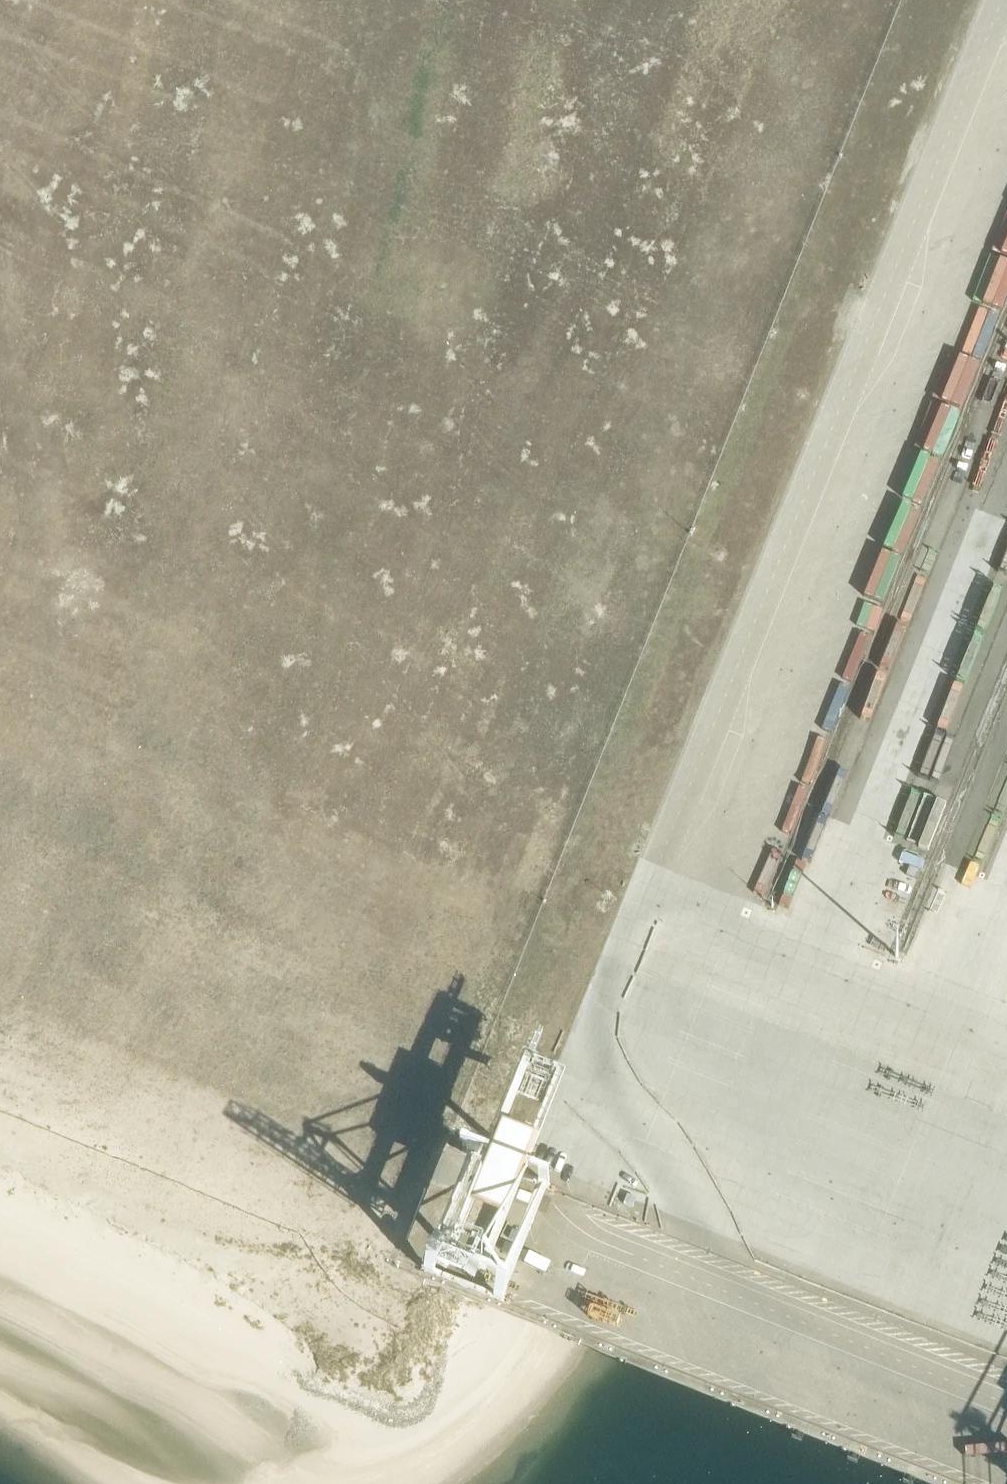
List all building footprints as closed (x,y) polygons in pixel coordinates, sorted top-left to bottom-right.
[(550,1092),(599,943),(584,939),(590,919),(578,915),(565,954),(554,950),(511,1079),(550,1092)] [(683,984),(730,997),(735,977),(689,964),(683,984)] [(744,1132),(756,1136),(753,1144),(765,1147),(776,1112),(752,1104),(744,1132)] [(859,1174),(900,1190),(907,1170),(867,1154),(859,1174)] [(629,1168),(618,1181),(640,1200),(651,1188),(629,1168)]
